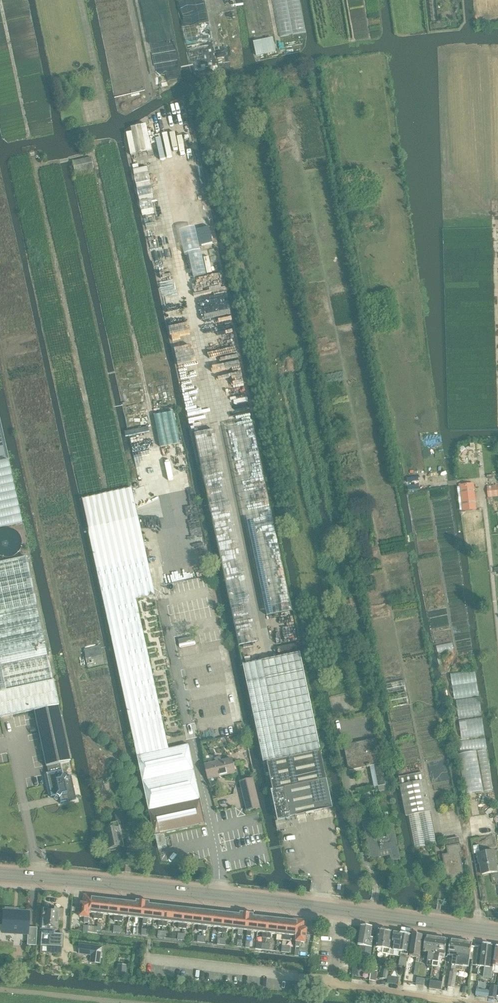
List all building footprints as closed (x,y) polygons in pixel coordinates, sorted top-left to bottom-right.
[(272,38),(254,42),(257,55),(275,51),(272,38)] [(74,173),(93,169),(91,157),(72,161),(74,173)] [(8,460),(0,462),(0,527),(21,522),(8,460)] [(463,509),(475,508),(473,484),(461,485),(463,509)] [(487,487),(488,497),(497,496),(497,486),(487,487)] [(132,488),(81,499),(105,607),(120,676),(137,756),(154,836),(156,836),(163,834),(187,829),(190,828),(206,825),(203,815),(189,745),(169,749),(152,670),(145,639),(137,600),(156,596),(139,518),(139,517),(137,508),(136,508),(132,488)] [(34,710),(46,767),(46,766),(48,773),(45,773),(49,797),(55,796),(58,798),(59,804),(76,800),(70,776),(66,777),(62,775),(60,764),(69,761),(57,703),(58,703),(53,680),(52,680),(27,556),(0,562),(0,717),(34,710)] [(342,603),(339,607),(344,611),(348,610),(355,608),(356,608),(354,598),(353,599),(350,599),(350,601),(342,603)] [(267,762),(279,819),(286,818),(286,819),(287,820),(288,821),(290,821),(291,820),(291,818),(291,817),(333,808),(327,780),(328,780),(319,738),(300,653),(243,665),(263,763),(267,762)] [(344,746),(349,771),(370,766),(374,787),(378,786),(379,791),(390,789),(389,780),(385,781),(376,739),(344,746)] [(206,765),(204,765),(208,779),(208,781),(209,783),(210,785),(211,787),(212,788),(218,784),(218,776),(234,773),(231,759),(220,762),(220,760),(219,757),(214,760),(216,763),(206,765)] [(399,778),(407,816),(408,816),(415,848),(436,844),(430,812),(422,773),(399,778)] [(249,811),(260,808),(253,779),(240,782),(244,799),(246,798),(249,811)] [(400,860),(393,825),(385,827),(386,831),(378,832),(374,822),(366,823),(367,830),(365,830),(371,859),(379,857),(379,854),(389,852),(391,861),(400,860)] [(115,850),(116,849),(123,847),(118,824),(112,826),(112,829),(104,831),(105,833),(104,834),(104,837),(106,838),(109,850),(110,850),(112,851),(115,850)] [(448,881),(457,879),(457,877),(464,876),(459,854),(461,853),(459,838),(444,841),(445,849),(448,848),(449,855),(443,856),(448,881)] [(494,851),(477,854),(479,861),(482,875),(497,872),(494,851)] [(81,903),(80,917),(85,918),(84,923),(88,923),(89,913),(91,897),(85,896),(84,904),(81,903)] [(91,897),(89,913),(95,914),(94,919),(98,919),(101,898),(91,897)] [(101,898),(98,919),(103,920),(104,915),(109,915),(111,899),(101,898)] [(111,899),(109,915),(115,916),(114,921),(119,921),(121,900),(111,899)] [(121,900),(119,921),(121,922),(123,922),(123,917),(129,918),(130,901),(121,900)] [(130,901),(129,918),(135,918),(134,923),(138,924),(139,919),(143,919),(144,911),(140,910),(141,902),(136,901),(136,902),(130,901)] [(141,902),(140,910),(144,911),(143,919),(143,924),(147,925),(148,920),(153,920),(155,904),(150,904),(150,903),(145,902),(141,902)] [(155,904),(153,920),(159,921),(158,926),(163,927),(165,905),(155,904)] [(165,905),(163,927),(165,927),(167,927),(168,922),(173,923),(175,907),(165,905)] [(175,907),(173,923),(179,923),(178,928),(183,929),(185,908),(175,907)] [(29,913),(9,912),(9,908),(5,908),(4,911),(3,911),(2,933),(27,935),(27,945),(36,946),(37,928),(28,928),(29,913)] [(41,933),(40,946),(41,946),(41,940),(49,940),(48,946),(56,947),(55,954),(61,954),(61,947),(62,934),(54,934),(54,931),(54,930),(56,930),(57,916),(58,916),(59,909),(48,908),(48,909),(47,910),(43,910),(42,915),(42,916),(41,930),(41,933)] [(185,908),(183,929),(185,929),(187,930),(188,924),(193,925),(195,909),(185,908)] [(195,909),(193,925),(199,926),(198,931),(203,931),(205,910),(195,909)] [(205,910),(203,931),(205,932),(207,932),(208,927),(213,927),(215,911),(205,910)] [(215,911),(213,927),(219,928),(218,933),(222,934),(225,912),(215,911)] [(225,912),(222,934),(225,934),(227,934),(227,929),(233,930),(235,913),(225,912)] [(235,913),(233,930),(239,930),(238,935),(242,936),(243,931),(247,931),(248,922),(244,922),(245,913),(240,913),(240,914),(235,913)] [(245,913),(244,922),(248,922),(247,931),(247,936),(251,937),(252,932),(257,932),(259,916),(254,916),(254,914),(249,914),(246,913),(245,913)] [(259,916),(257,932),(263,933),(263,938),(267,939),(269,917),(259,916)] [(269,917),(267,939),(271,939),(272,934),(277,935),(279,918),(269,917)] [(279,918),(277,935),(283,935),(282,941),(287,941),(289,919),(279,918)] [(289,919),(287,941),(291,942),(292,936),(297,937),(299,920),(289,919)] [(297,937),(296,947),(300,948),(301,942),(305,943),(306,937),(307,929),(304,929),(305,921),(299,920),(297,937)] [(361,926),(358,945),(360,946),(359,954),(370,955),(373,938),(371,938),(372,928),(361,926)] [(391,955),(391,950),(392,943),(390,943),(392,933),(386,932),(385,930),(382,929),(381,931),(379,931),(376,948),(387,949),(386,955),(391,955)] [(392,943),(391,950),(401,952),(399,965),(406,967),(411,936),(408,936),(408,935),(406,933),(402,932),(400,934),(394,933),(392,943)] [(418,971),(423,936),(413,935),(410,956),(417,957),(414,975),(417,976),(418,971)] [(427,966),(428,966),(432,966),(437,938),(433,938),(432,936),(429,936),(427,937),(426,937),(423,952),(429,953),(427,966)] [(437,938),(432,966),(438,967),(440,955),(445,956),(447,942),(447,940),(446,940),(445,938),(442,937),(440,939),(437,938)] [(452,969),(451,972),(450,972),(448,987),(455,988),(457,970),(461,942),(458,941),(456,939),(453,939),(452,940),(451,941),(450,940),(448,956),(453,957),(451,969),(452,969)] [(461,942),(457,970),(462,971),(464,959),(469,959),(472,944),(470,943),(469,941),(466,941),(464,942),(461,942)] [(474,948),(471,972),(471,974),(478,975),(479,966),(485,967),(483,977),(491,978),(492,975),(492,971),(493,968),(489,967),(493,945),(482,944),(482,949),(474,948)] [(80,945),(79,954),(92,955),(91,962),(100,963),(102,947),(80,945)] [(119,965),(118,973),(126,974),(127,966),(119,965)] [(388,979),(389,967),(382,966),(381,979),(388,979)] [(371,970),(369,980),(376,981),(377,971),(371,970)] [(430,981),(429,989),(436,990),(437,982),(430,981)] [(488,997),(496,998),(496,996),(497,986),(490,985),(489,991),(488,997)]
